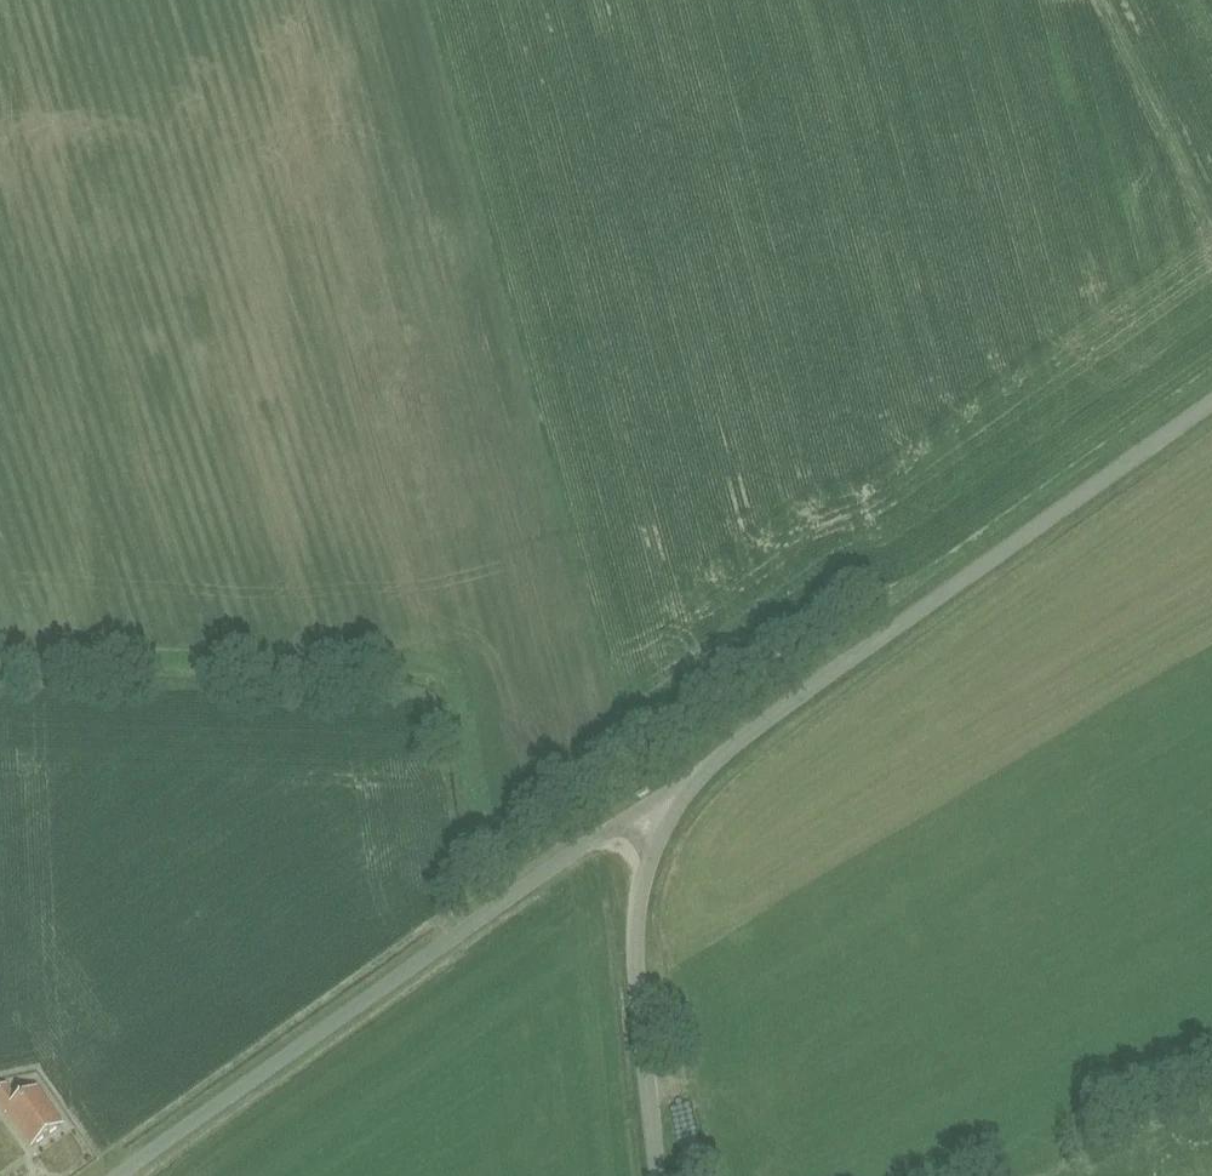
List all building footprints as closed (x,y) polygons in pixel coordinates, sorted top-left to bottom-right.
[(63,1127),(37,1091),(19,1104),(7,1088),(0,1093),(0,1107),(6,1116),(9,1115),(33,1148),(63,1127)] [(27,1168),(10,1175),(31,1175),(27,1168)]
